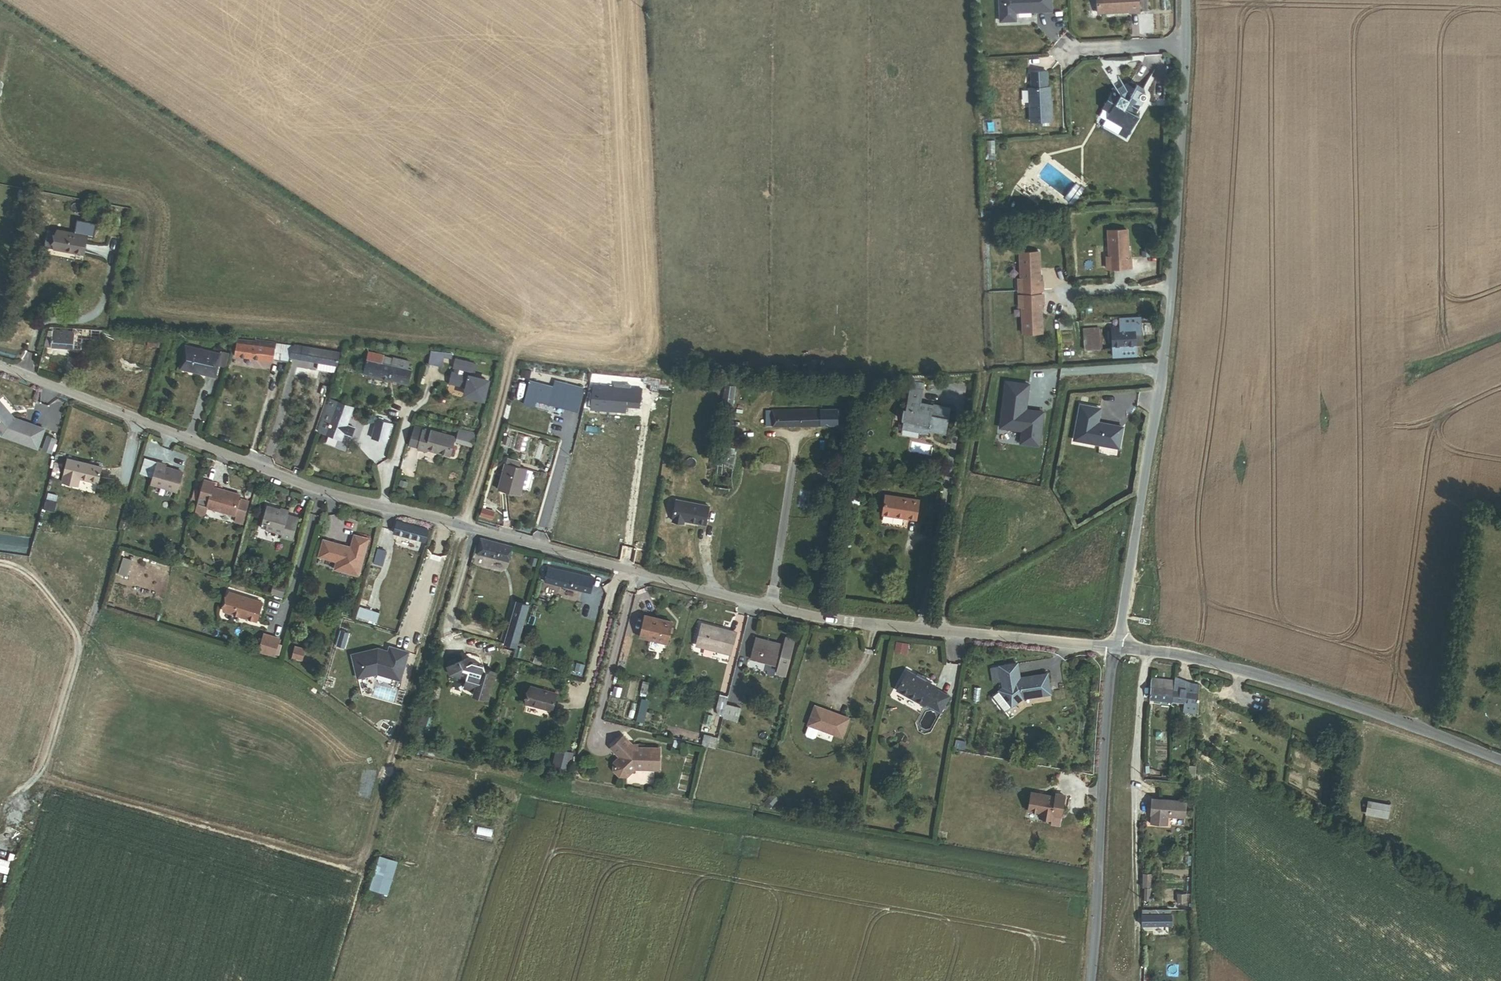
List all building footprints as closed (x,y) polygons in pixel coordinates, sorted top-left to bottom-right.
[(1051,0),(999,0),(1000,21),(1016,21),(1015,13),(1051,11),(1051,0)] [(1138,0),(1097,0),(1098,13),(1129,12),(1129,13),(1139,12),(1138,0)] [(1051,120),(1049,87),(1047,88),(1046,71),(1031,72),(1031,88),(1029,88),(1030,121),(1051,120)] [(1141,105),(1142,102),(1140,101),(1141,99),(1142,100),(1143,100),(1144,100),(1145,99),(1146,98),(1146,97),(1146,96),(1146,95),(1145,94),(1144,93),(1143,93),(1142,93),(1144,90),(1137,84),(1134,88),(1125,83),(1116,89),(1116,88),(1112,87),(1110,92),(1108,94),(1108,95),(1106,100),(1103,101),(1104,104),(1102,107),(1111,111),(1108,117),(1122,125),(1128,129),(1131,129),(1139,115),(1135,114),(1137,111),(1141,105)] [(1125,139),(1130,130),(1128,129),(1122,125),(1121,137),(1125,139)] [(1128,259),(1127,230),(1108,231),(1109,257),(1107,257),(1107,268),(1131,267),(1131,259),(1128,259)] [(52,249),(83,255),(87,236),(56,231),(52,249)] [(1040,282),(1038,253),(1019,254),(1020,280),(1018,280),(1018,292),(1041,291),(1043,291),(1042,282),(1040,282)] [(1043,303),(1043,294),(1041,294),(1018,295),(1019,307),(1021,307),(1023,333),(1041,332),(1040,303),(1043,303)] [(1142,327),(1141,318),(1122,319),(1122,328),(1142,327)] [(1142,332),(1142,327),(1122,328),(1113,329),(1114,349),(1138,348),(1137,345),(1145,345),(1144,332),(1142,332)] [(82,342),(100,343),(101,331),(74,329),(74,334),(48,332),(44,349),(81,352),(82,342)] [(1085,351),(1102,350),(1101,329),(1084,331),(1085,351)] [(148,349),(161,350),(162,344),(159,343),(159,342),(149,341),(148,349)] [(289,365),(291,359),(294,349),(277,347),(277,345),(258,342),(257,347),(238,344),(236,359),(274,365),(275,363),(289,365)] [(291,359),(337,367),(341,355),(332,353),(294,347),(294,349),(291,359)] [(216,377),(218,364),(227,366),(229,353),(221,351),(220,355),(186,348),(181,370),(207,375),(206,377),(215,379),(216,377)] [(1138,355),(1138,348),(1114,349),(1115,357),(1138,355)] [(452,358),(453,353),(430,350),(428,364),(443,366),(444,357),(452,358)] [(413,371),(408,370),(409,363),(393,360),(393,361),(392,366),(383,365),(384,359),(384,358),(369,355),(364,375),(409,385),(413,371)] [(487,382),(469,377),(472,363),(455,359),(453,368),(455,368),(453,373),(452,372),(449,383),(464,387),(470,388),(471,390),(470,396),(483,399),(487,382)] [(572,392),(583,393),(585,381),(541,376),(540,383),(569,386),(569,391),(572,392)] [(660,391),(668,392),(669,386),(660,385),(661,382),(645,380),(644,391),(631,390),(631,388),(609,385),(609,381),(595,380),(595,378),(590,377),(586,406),(592,406),(591,411),(627,416),(628,410),(640,411),(643,393),(659,395),(660,391)] [(321,396),(327,398),(332,384),(325,382),(321,396)] [(1029,385),(1006,382),(999,428),(1021,431),(1020,443),(1038,446),(1043,413),(1025,410),(1029,385)] [(946,428),(950,407),(933,403),(933,404),(920,402),(923,389),(910,386),(905,409),(903,409),(901,420),(910,422),(908,431),(922,434),(924,425),(929,425),(928,431),(945,435),(946,428)] [(470,396),(471,390),(470,388),(464,387),(462,394),(470,396)] [(723,409),(732,410),(736,388),(726,387),(723,409)] [(528,389),(523,408),(535,410),(536,404),(538,392),(528,389)] [(536,404),(564,410),(568,395),(549,391),(548,394),(538,392),(536,404)] [(349,426),(355,407),(332,398),(321,433),(344,440),(347,432),(352,434),(354,427),(349,426)] [(0,402),(0,434),(1,436),(37,448),(44,429),(13,418),(0,402)] [(1119,448),(1122,427),(1098,422),(1101,409),(1080,405),(1073,440),(1119,448)] [(767,429),(839,427),(839,412),(766,414),(767,429)] [(848,427),(848,412),(839,412),(839,427),(848,427)] [(388,444),(393,426),(378,422),(373,440),(388,444)] [(55,439),(47,437),(43,450),(50,452),(55,439)] [(437,460),(449,462),(453,442),(430,437),(429,439),(421,437),(417,455),(425,457),(426,453),(438,456),(437,460)] [(473,441),(459,437),(456,449),(470,452),(473,441)] [(280,460),(293,465),(297,452),(284,447),(280,460)] [(725,457),(737,459),(738,451),(726,449),(725,457)] [(81,479),(99,483),(103,466),(69,458),(63,482),(80,486),(81,479)] [(154,479),(159,464),(146,460),(141,474),(142,475),(154,479)] [(529,489),(533,474),(520,470),(522,464),(508,460),(500,491),(521,497),(523,490),(526,491),(529,489)] [(153,485),(178,492),(184,474),(167,469),(166,466),(159,463),(159,464),(154,479),(153,485)] [(235,517),(241,496),(214,489),(215,484),(205,481),(198,507),(208,509),(235,517)] [(918,500),(885,495),(882,515),(915,520),(918,500)] [(56,512),(59,501),(48,499),(45,510),(56,512)] [(244,522),(250,504),(242,501),(237,520),(244,522)] [(681,525),(681,523),(702,526),(705,507),(673,502),(669,523),(681,525)] [(198,507),(196,516),(206,518),(208,509),(198,507)] [(282,539),(295,542),(300,521),(291,519),(292,514),(269,507),(265,521),(270,523),(268,530),(284,535),(282,539)] [(479,519),(494,523),(496,515),(481,511),(479,519)] [(394,534),(425,543),(428,532),(397,523),(394,534)] [(358,575),(368,539),(354,535),(350,548),(323,540),(319,556),(337,561),(335,569),(358,575)] [(508,561),(512,546),(481,540),(478,554),(508,561)] [(373,566),(381,568),(385,553),(377,551),(373,566)] [(590,596),(594,579),(549,568),(545,584),(590,596)] [(273,593),(284,597),(287,588),(275,585),(273,593)] [(256,621),(262,603),(229,592),(223,611),(256,621)] [(515,649),(528,606),(517,603),(509,631),(504,630),(500,643),(505,644),(504,646),(515,649)] [(380,611),(365,607),(362,618),(377,622),(380,611)] [(637,639),(663,647),(669,627),(643,619),(637,639)] [(693,651),(726,660),(733,638),(699,629),(693,651)] [(274,656),(278,639),(264,635),(259,652),(274,656)] [(779,651),(752,644),(746,665),(759,668),(760,666),(767,668),(766,670),(774,672),(772,680),(781,682),(791,647),(781,644),(779,651)] [(400,680),(408,652),(389,647),(388,651),(377,648),(351,655),(357,678),(377,673),(400,680)] [(486,673),(483,665),(472,662),(469,657),(447,667),(450,674),(466,679),(464,688),(475,690),(473,695),(488,699),(496,673),(490,671),(486,673)] [(1050,694),(1046,672),(1019,677),(1017,664),(999,666),(1003,687),(992,696),(1005,711),(1020,699),(1050,694)] [(934,688),(934,686),(907,671),(897,690),(924,705),(925,703),(940,711),(948,696),(934,688)] [(1183,713),(1196,716),(1199,687),(1187,684),(1174,678),(1173,683),(1173,690),(1171,703),(1183,704),(1183,713)] [(1160,702),(1171,703),(1173,690),(1163,689),(1163,682),(1152,680),(1150,701),(1154,701),(1160,702)] [(637,694),(643,696),(647,684),(640,682),(637,694)] [(1163,689),(1173,690),(1173,683),(1163,682),(1163,689)] [(527,706),(552,713),(557,694),(532,687),(527,706)] [(721,718),(724,706),(726,698),(717,695),(713,710),(718,711),(715,719),(720,720),(721,718)] [(641,713),(643,714),(647,703),(639,700),(636,712),(641,713)] [(842,739),(850,717),(814,704),(806,725),(808,726),(805,734),(806,736),(812,738),(815,737),(818,730),(842,739)] [(721,718),(735,721),(738,710),(724,706),(721,718)] [(707,728),(710,718),(703,716),(700,726),(707,728)] [(715,741),(720,720),(715,719),(710,739),(715,741)] [(658,770),(659,748),(637,747),(637,745),(636,745),(631,745),(623,736),(610,748),(619,757),(614,762),(613,770),(619,776),(626,776),(634,769),(658,770)] [(707,750),(712,751),(715,741),(710,739),(702,737),(699,748),(707,750)] [(557,752),(553,769),(568,772),(572,756),(557,752)] [(1055,796),(1031,792),(1028,810),(1040,812),(1039,817),(1052,819),(1052,815),(1060,816),(1064,795),(1056,794),(1055,796)] [(1168,819),(1185,820),(1186,803),(1151,800),(1150,818),(1151,818),(1151,826),(1167,827),(1168,819)] [(1390,805),(1367,801),(1365,814),(1387,818),(1390,805)] [(397,861),(381,856),(371,888),(387,893),(397,861)] [(1150,901),(1151,876),(1143,876),(1143,889),(1145,889),(1145,901),(1150,901)] [(1142,927),(1171,928),(1171,911),(1142,911),(1142,927)] [(1171,928),(1191,928),(1192,912),(1171,911),(1171,928)]
